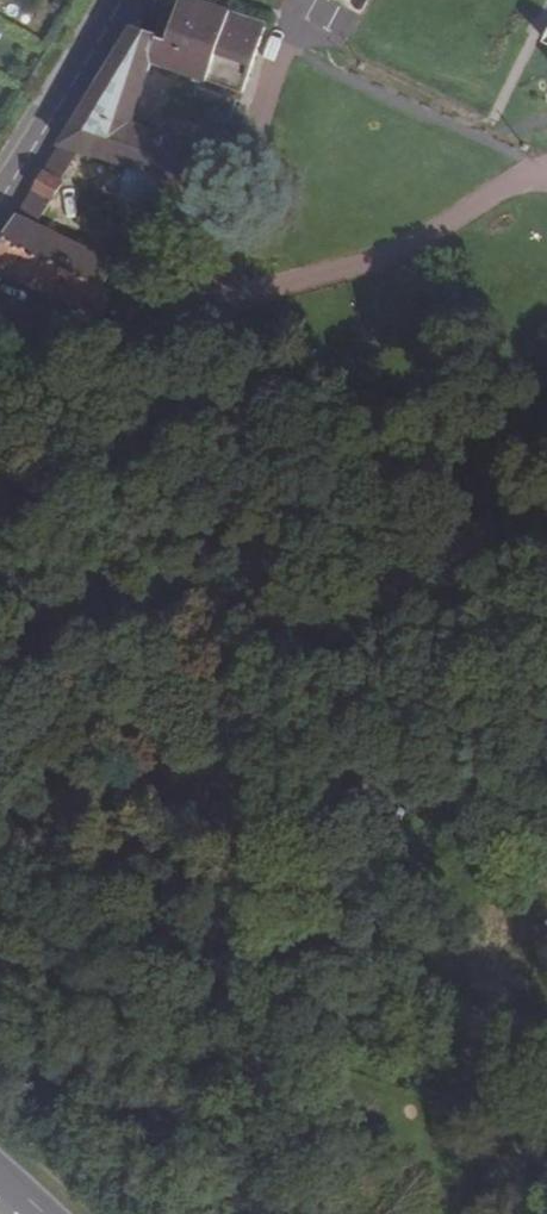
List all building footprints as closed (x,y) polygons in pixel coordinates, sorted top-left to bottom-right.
[(240,95),(264,27),(188,0),(187,0),(172,43),(132,28),(55,155),(67,163),(74,151),(112,164),(102,193),(195,224),(219,155),(129,123),(151,66),(240,95)] [(363,9),(366,0),(333,0),(363,9)] [(57,180),(67,163),(55,155),(44,172),(57,180)] [(0,245),(0,269),(99,316),(109,291),(102,286),(114,266),(32,223),(46,200),(50,202),(62,182),(57,180),(44,172),(0,245)]
